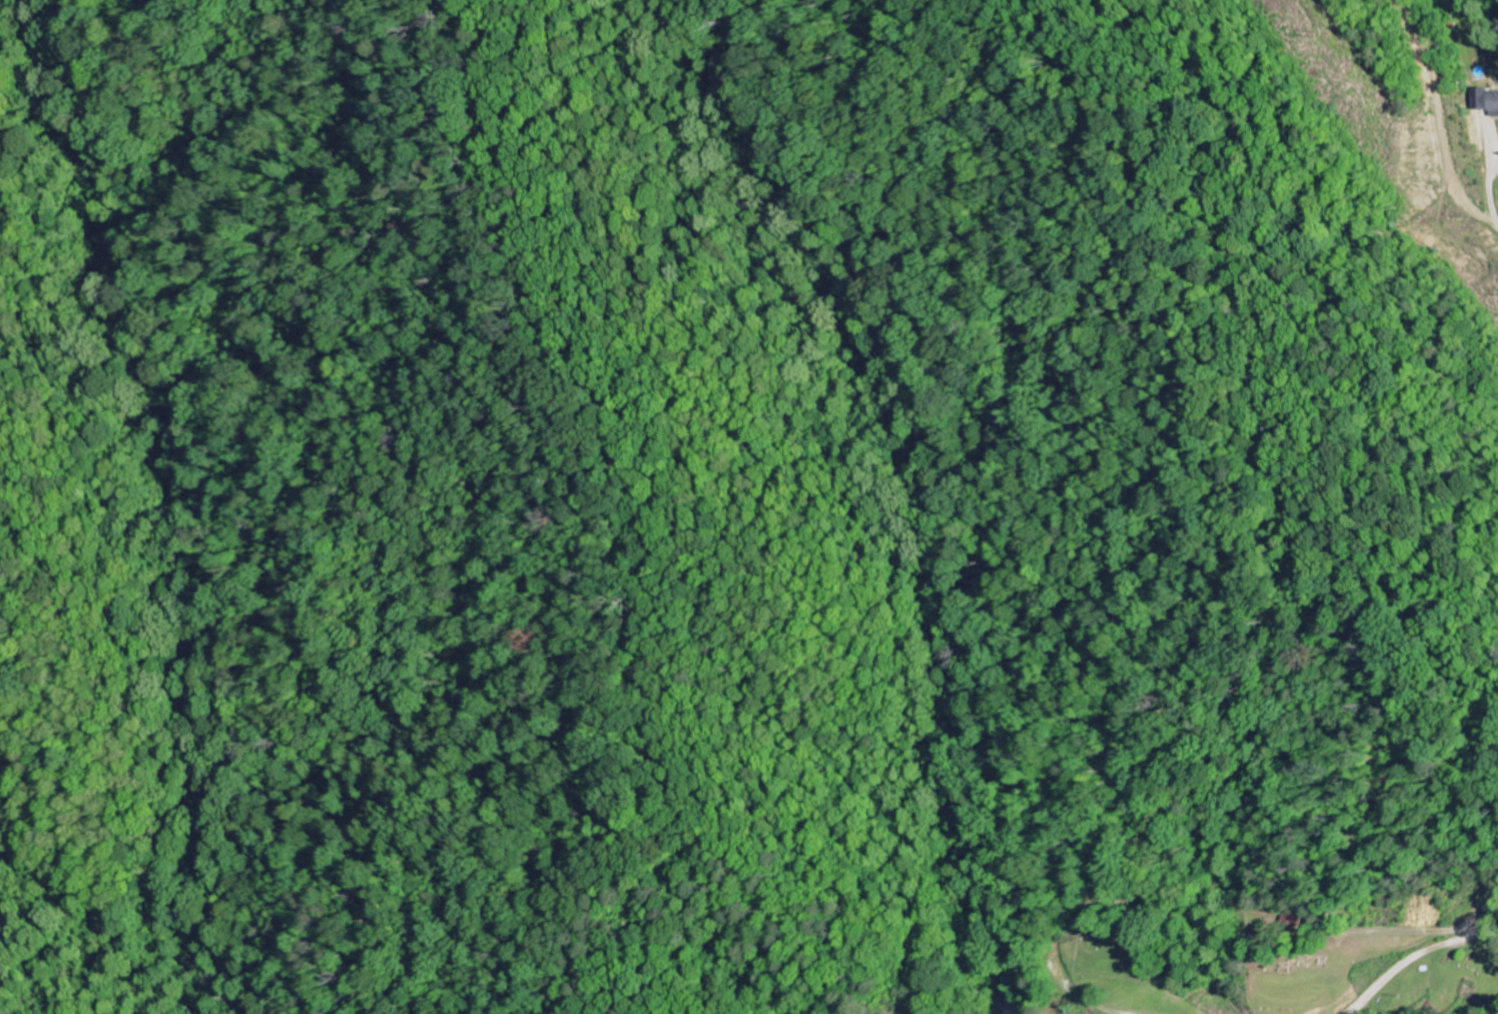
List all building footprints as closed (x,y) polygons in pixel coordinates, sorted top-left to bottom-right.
[(1474,89),(1474,110),(1491,110),(1491,117),(1497,117),(1497,90),(1474,89)]
